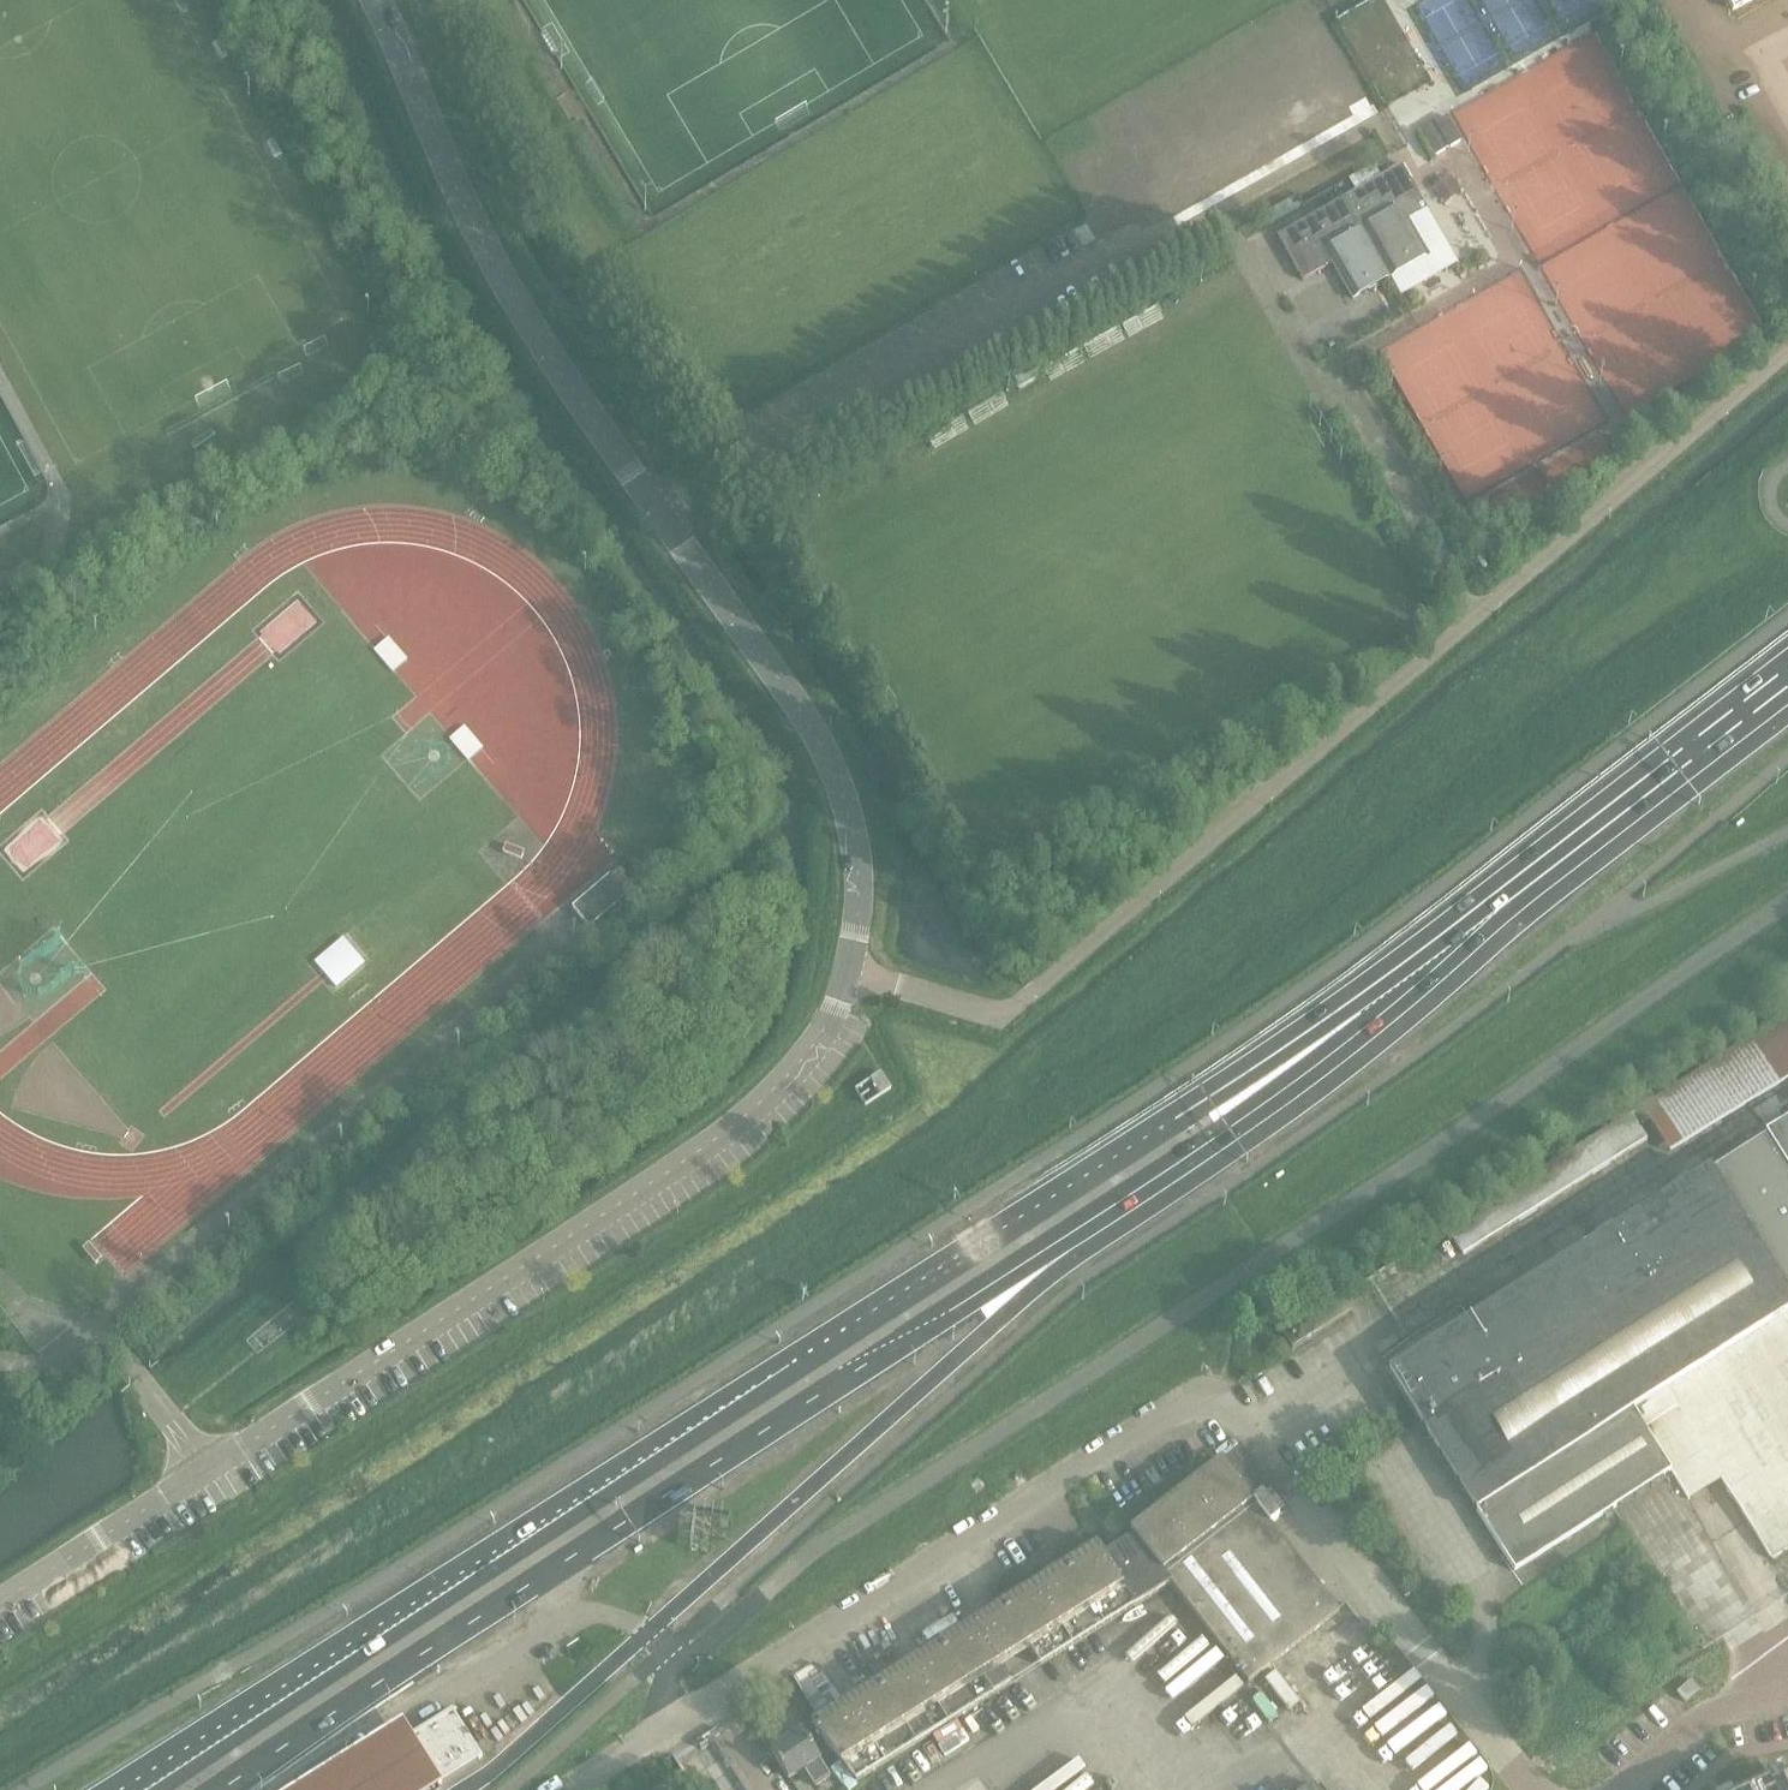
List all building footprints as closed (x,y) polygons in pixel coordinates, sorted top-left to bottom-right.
[(1734,11),(1753,0),(1728,0),(1734,11)] [(1447,117),(1436,124),(1450,148),(1462,141),(1447,117)] [(1435,157),(1449,149),(1433,123),(1420,131),(1435,157)] [(1277,236),(1295,268),(1303,281),(1333,264),(1353,299),(1428,256),(1408,221),(1428,210),(1402,165),(1277,236)] [(1451,178),(1435,187),(1442,200),(1458,191),(1451,178)] [(881,1073),(855,1091),(866,1107),(892,1089),(881,1073)] [(1760,1144),(1787,1188),(1787,1122),(1758,1141),(1760,1144)] [(1760,1144),(1711,1175),(1787,1297),(1787,1188),(1760,1144)] [(1476,1511),(1631,1414),(1787,1315),(1787,1297),(1711,1175),(1709,1171),(1389,1373),(1476,1511)] [(1665,1469),(1686,1501),(1717,1482),(1765,1557),(1787,1542),(1787,1315),(1631,1414),(1665,1469)] [(1314,1334),(1304,1319),(1303,1317),(1281,1331),(1292,1348),(1314,1334)] [(1631,1414),(1476,1511),(1510,1566),(1665,1469),(1631,1414)] [(1134,1537),(1171,1584),(1248,1684),(1340,1613),(1271,1524),(1279,1518),(1262,1496),(1254,1502),(1222,1461),(1130,1532),(1134,1537)] [(1097,1546),(973,1624),(812,1725),(856,1783),(1171,1584),(1134,1537),(1104,1556),(1097,1546)] [(1691,1681),(1677,1693),(1685,1703),(1699,1691),(1691,1681)] [(453,1710),(415,1733),(409,1737),(438,1785),(444,1782),(483,1758),(453,1710)] [(448,1788),(444,1782),(438,1785),(409,1737),(415,1733),(409,1723),(299,1789),(445,1789),(448,1788)] [(803,1732),(771,1752),(788,1780),(804,1770),(815,1787),(830,1778),(819,1760),(820,1760),(803,1732)]
